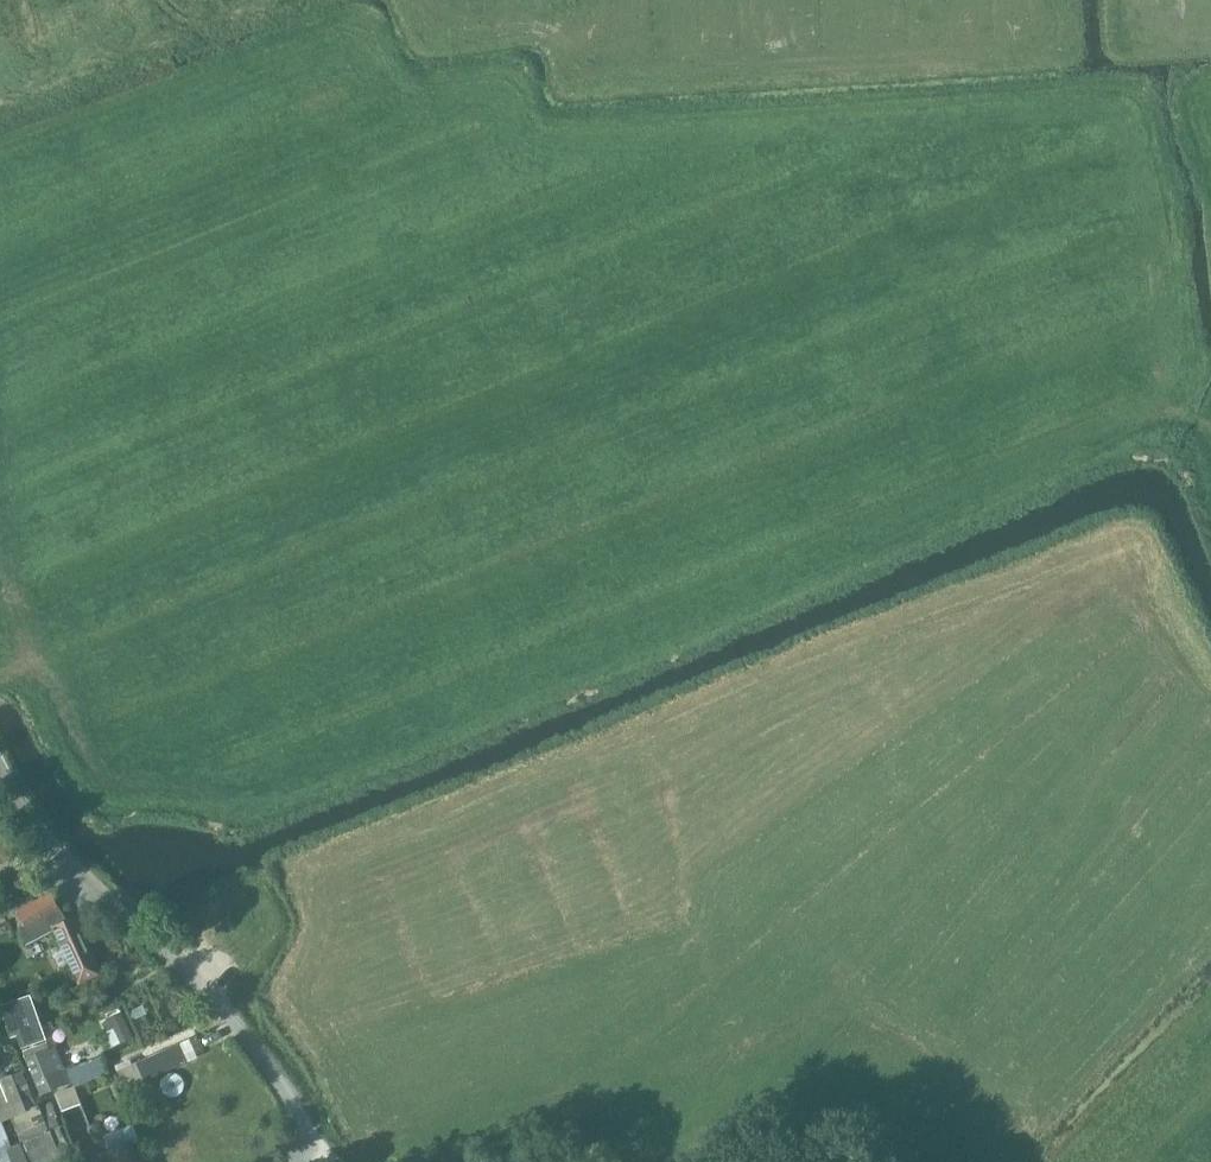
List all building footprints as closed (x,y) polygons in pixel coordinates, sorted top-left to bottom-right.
[(52,895),(18,911),(21,917),(26,925),(28,930),(51,917),(55,926),(57,930),(63,945),(51,951),(58,968),(71,962),(82,985),(104,976),(80,919),(79,918),(67,922),(66,921),(65,918),(63,915),(61,911),(56,902),(52,895)] [(30,996),(3,1005),(12,1036),(20,1033),(25,1046),(45,1038),(30,996)] [(133,1035),(119,1007),(105,1014),(107,1017),(100,1021),(112,1045),(133,1035)] [(36,1046),(24,1050),(41,1095),(53,1090),(72,1083),(73,1087),(107,1074),(101,1060),(88,1065),(88,1064),(76,1068),(75,1065),(66,1069),(55,1038),(36,1046)] [(126,1090),(189,1062),(181,1044),(118,1072),(126,1090)] [(39,1106),(38,1103),(36,1104),(22,1070),(0,1079),(0,1122),(11,1117),(21,1142),(1,1150),(7,1161),(32,1161),(54,1153),(57,1161),(68,1161),(75,1159),(61,1126),(59,1126),(55,1117),(57,1116),(51,1101),(39,1106)] [(55,1094),(62,1112),(80,1104),(73,1087),(55,1094)] [(101,1155),(104,1161),(140,1161),(133,1143),(140,1141),(135,1127),(107,1138),(112,1151),(101,1155)]
